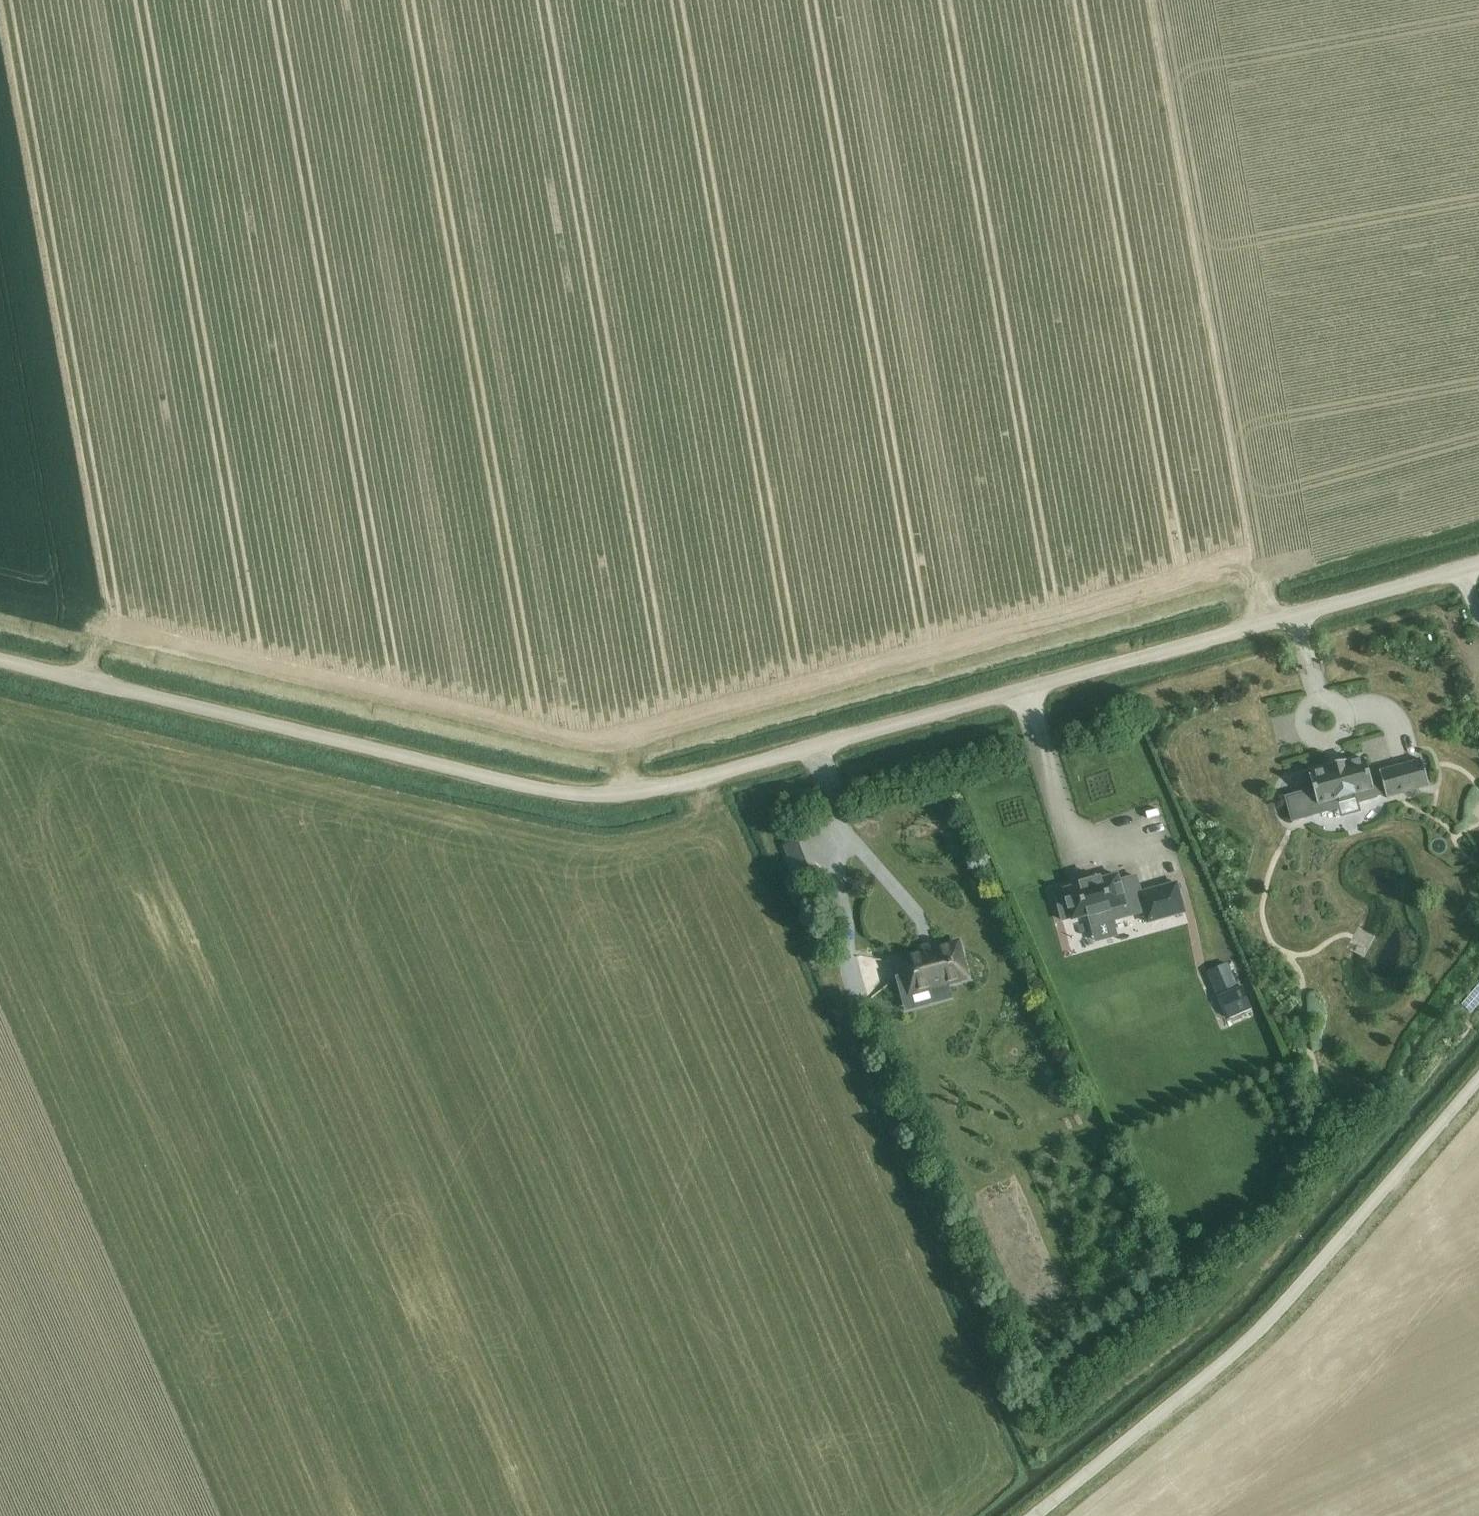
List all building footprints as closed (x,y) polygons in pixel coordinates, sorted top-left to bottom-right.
[(1306,791),(1286,797),(1293,822),(1313,816),(1311,807),(1354,795),(1356,804),(1376,799),(1375,796),(1386,793),(1387,797),(1427,786),(1419,759),(1379,770),(1380,774),(1370,777),(1365,759),(1347,764),(1346,761),(1327,766),(1328,770),(1309,775),(1314,792),(1307,794),(1306,791)] [(1057,899),(1063,921),(1072,918),(1072,920),(1089,915),(1092,927),(1145,912),(1148,923),(1185,913),(1177,883),(1141,893),(1136,877),(1119,881),(1118,875),(1101,880),(1100,878),(1080,884),(1081,886),(1064,890),(1066,896),(1057,899)] [(968,978),(958,943),(900,959),(910,994),(931,988),(933,993),(947,989),(946,984),(968,978)] [(1227,963),(1217,968),(1228,992),(1238,988),(1227,963)] [(1242,987),(1220,996),(1230,1018),(1252,1009),(1242,987)]
